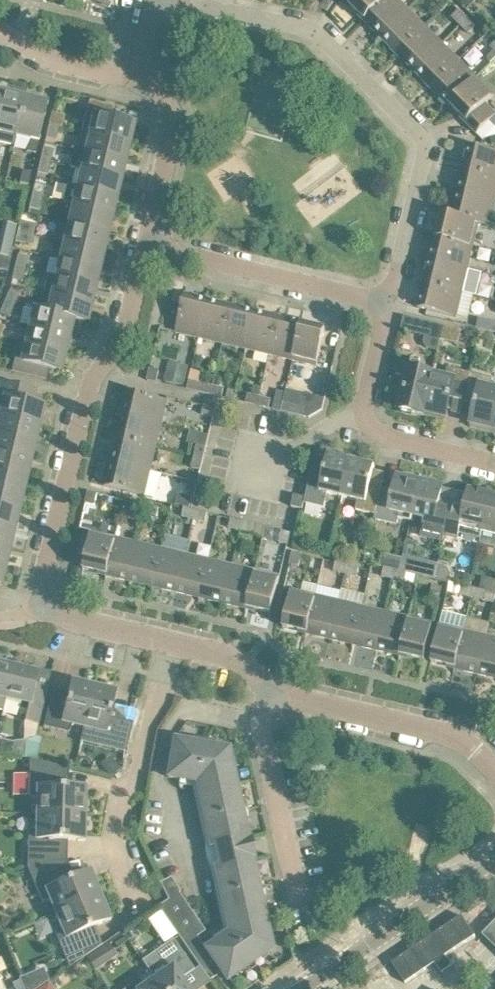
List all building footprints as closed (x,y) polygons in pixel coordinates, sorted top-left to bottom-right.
[(347,2),(364,19),(383,0),(349,0),(347,2)] [(408,9),(399,0),(383,0),(364,19),(363,20),(380,37),(408,9)] [(397,54),(425,26),(408,9),(380,37),(397,54)] [(467,19),(458,10),(452,17),(461,25),(467,19)] [(467,19),(461,25),(469,33),(475,27),(467,19)] [(425,26),(397,54),(415,71),(442,43),(425,26)] [(432,88),(459,61),(442,43),(415,71),(432,88)] [(477,78),(459,61),(432,88),(449,106),(450,104),(477,78)] [(491,120),(494,115),(494,114),(485,103),(494,95),(477,78),(450,104),(466,120),(465,122),(477,134),(491,120)] [(3,92),(0,105),(0,139),(1,139),(2,133),(16,136),(26,95),(10,91),(10,94),(3,92)] [(26,95),(16,136),(30,139),(27,151),(36,153),(48,103),(41,101),(42,98),(26,95)] [(82,131),(129,142),(133,123),(111,118),(114,106),(90,100),(82,131)] [(56,139),(59,127),(49,125),(46,137),(56,139)] [(124,159),(129,142),(82,131),(78,151),(86,153),(87,151),(124,159)] [(463,170),(494,177),(494,152),(488,150),(469,146),(463,170)] [(44,147),(41,160),(51,162),(54,150),(44,147)] [(87,151),(86,153),(83,168),(120,177),(124,159),(87,151)] [(51,162),(41,160),(38,172),(48,174),(51,162)] [(116,195),(120,177),(83,168),(79,186),(116,195)] [(20,183),(28,185),(31,172),(23,170),(20,183)] [(463,170),(458,193),(494,202),(494,177),(463,170)] [(35,182),(32,195),(42,197),(45,185),(35,182)] [(116,195),(79,186),(67,183),(63,201),(74,204),(112,213),(116,195)] [(442,214),(490,225),(494,204),(494,202),(458,193),(452,216),(442,213),(442,214)] [(42,197),(32,195),(29,207),(39,209),(42,197)] [(112,213),(74,204),(70,222),(107,231),(112,213)] [(490,225),(442,214),(437,237),(435,236),(435,237),(474,246),(480,224),(489,226),(490,225)] [(17,231),(33,235),(36,225),(20,221),(17,231)] [(103,249),(107,231),(70,222),(66,240),(103,249)] [(33,235),(17,231),(15,241),(31,245),(33,235)] [(474,246),(435,237),(429,260),(468,269),(474,246)] [(103,249),(66,240),(61,258),(99,266),(103,249)] [(11,259),(13,248),(12,248),(0,245),(0,256),(11,259)] [(15,267),(25,270),(28,257),(18,255),(15,267)] [(8,270),(11,259),(0,256),(0,269),(8,270)] [(95,284),(99,266),(61,258),(57,275),(95,284)] [(424,283),(462,293),(468,269),(429,260),(424,283)] [(12,280),(22,282),(25,270),(15,267),(12,280)] [(95,284),(57,275),(57,276),(48,274),(44,293),(53,295),(53,293),(91,302),(95,284)] [(418,307),(437,312),(456,317),(462,293),(424,283),(418,307)] [(199,338),(208,300),(185,294),(187,287),(186,286),(175,332),(199,338)] [(10,290),(5,301),(14,306),(19,294),(10,290)] [(53,293),(53,295),(49,311),(73,317),(72,319),(86,322),(91,302),(53,293)] [(199,338),(223,344),(232,305),(208,300),(199,338)] [(5,301),(0,312),(0,313),(9,317),(14,306),(5,301)] [(255,311),(232,305),(223,344),(246,349),(255,311)] [(68,335),(72,319),(73,317),(49,311),(35,308),(31,326),(68,335)] [(278,316),(255,311),(246,349),(269,355),(278,316)] [(301,322),(278,316),(269,355),(292,360),(301,322)] [(493,322),(479,318),(476,327),(491,331),(494,332),(494,323),(493,322)] [(441,339),(444,326),(438,324),(419,320),(415,332),(441,339)] [(302,322),(301,322),(292,360),(317,366),(325,329),(302,324),(302,322)] [(64,352),(68,335),(31,326),(26,343),(64,352)] [(46,380),(49,368),(58,371),(58,374),(59,374),(64,352),(26,343),(22,361),(14,359),(11,371),(46,380)] [(465,355),(461,372),(448,369),(446,378),(432,375),(423,415),(439,418),(440,415),(446,417),(448,410),(452,411),(452,412),(460,414),(464,399),(470,374),(474,357),(465,355)] [(400,409),(423,415),(432,375),(419,372),(420,365),(418,362),(412,360),(407,380),(401,379),(397,396),(402,398),(400,409)] [(148,380),(156,382),(159,371),(150,369),(148,380)] [(212,386),(201,384),(204,373),(191,370),(189,381),(187,389),(210,395),(212,386)] [(493,431),(494,424),(494,390),(489,388),(491,379),(470,374),(464,399),(476,402),(471,423),(478,424),(477,428),(493,431)] [(38,424),(43,405),(42,404),(41,405),(31,403),(34,389),(3,382),(0,395),(0,397),(5,398),(1,415),(38,424)] [(210,395),(222,397),(224,389),(212,386),(210,395)] [(128,393),(123,415),(161,425),(167,400),(122,390),(121,391),(128,393)] [(277,390),(272,409),(282,411),(284,402),(286,392),(277,390)] [(257,406),(259,397),(248,394),(246,403),(257,406)] [(314,408),(322,410),(325,398),(316,396),(314,408)] [(271,400),(259,397),(257,406),(269,408),(271,400)] [(282,411),(289,413),(306,417),(308,407),(284,402),(282,411)] [(215,408),(204,406),(202,414),(213,417),(215,408)] [(1,415),(0,418),(0,434),(34,442),(38,424),(1,415)] [(156,448),(161,425),(123,415),(118,439),(156,448)] [(0,434),(0,453),(30,460),(34,442),(0,434)] [(150,471),(156,448),(118,439),(112,462),(150,471)] [(201,470),(206,447),(198,445),(192,468),(201,470)] [(26,477),(30,460),(0,453),(0,471),(26,477)] [(312,469),(305,498),(304,503),(324,508),(328,493),(343,497),(352,457),(348,457),(344,456),(341,456),(338,457),(337,457),(328,455),(324,472),(312,469)] [(375,514),(382,488),(383,481),(372,478),(374,466),(365,464),(365,463),(364,463),(362,462),(360,460),(356,459),(352,457),(343,497),(358,500),(356,510),(375,514)] [(150,471),(112,462),(107,485),(100,483),(99,484),(119,489),(145,495),(150,471)] [(0,471),(0,490),(21,495),(26,477),(0,471)] [(394,491),(382,488),(375,514),(374,519),(397,525),(399,517),(411,520),(421,477),(405,473),(405,474),(406,475),(405,479),(397,477),(394,491)] [(437,481),(421,477),(411,520),(424,523),(422,531),(444,536),(450,512),(452,505),(439,502),(443,487),(435,485),(435,482),(437,482),(437,481)] [(187,492),(195,494),(198,482),(189,480),(187,492)] [(479,544),(482,533),(483,533),(492,494),(482,491),(480,489),(474,487),(471,489),(469,488),(462,515),(450,512),(444,536),(479,544)] [(0,490),(0,509),(17,513),(21,495),(0,490)] [(97,494),(89,492),(86,503),(94,505),(97,494)] [(492,494),(483,533),(493,535),(491,542),(494,548),(494,494),(492,494)] [(303,509),(304,503),(305,498),(294,495),(291,507),(303,509)] [(148,505),(136,503),(134,511),(146,514),(148,505)] [(148,505),(146,514),(157,517),(159,508),(148,505)] [(182,516),(194,519),(196,511),(184,508),(182,516)] [(13,531),(17,513),(0,509),(0,527),(13,531)] [(196,511),(194,519),(205,522),(207,513),(196,511)] [(229,527),(240,530),(242,522),(231,519),(229,527)] [(242,522),(240,530),(252,533),(254,524),(242,522)] [(13,531),(0,527),(0,546),(9,548),(13,531)] [(290,532),(281,531),(279,543),(288,545),(290,532)] [(105,584),(107,576),(116,538),(91,532),(83,568),(106,574),(104,583),(105,584)] [(311,535),(298,532),(295,546),(308,549),(311,535)] [(116,538),(107,576),(130,581),(139,543),(116,538)] [(130,581),(153,587),(162,548),(139,543),(130,581)] [(0,546),(0,565),(5,566),(9,548),(0,546)] [(162,548),(153,587),(176,592),(185,554),(162,548)] [(293,552),(291,564),(299,566),(301,554),(293,552)] [(382,552),(378,566),(384,568),(395,570),(399,571),(402,557),(382,552)] [(185,554),(176,592),(200,598),(209,559),(185,554)] [(223,603),(232,565),(209,559),(200,598),(223,603)] [(347,565),(336,563),(334,571),(345,574),(347,565)] [(246,609),(255,570),(232,565),(223,603),(246,609)] [(347,565),(345,574),(357,576),(359,568),(347,565)] [(382,576),(393,579),(395,570),(384,568),(382,576)] [(279,576),(260,572),(255,570),(246,609),(244,616),(245,617),(247,607),(271,613),(279,576)] [(395,570),(393,579),(405,582),(407,573),(399,571),(395,570)] [(441,587),(433,585),(430,597),(439,599),(441,587)] [(460,595),(471,597),(473,589),(462,586),(460,595)] [(473,589),(471,597),(483,600),(485,591),(473,589)] [(305,641),(307,634),(316,595),(291,590),(283,626),(306,632),(304,641),(305,641)] [(316,595),(307,634),(330,639),(339,601),(316,595)] [(362,606),(339,601),(330,639),(353,645),(362,606)] [(362,606),(353,645),(376,650),(385,612),(362,606)] [(409,618),(385,612),(376,650),(399,656),(397,663),(398,664),(401,654),(409,618)] [(433,623),(409,618),(401,654),(424,660),(433,623)] [(453,677),(455,669),(464,631),(440,625),(431,661),(454,667),(452,676),(453,677)] [(478,674),(487,636),(464,631),(455,669),(478,674)] [(494,678),(494,638),(487,636),(478,674),(494,678)] [(3,711),(14,665),(7,664),(7,661),(0,660),(0,710),(3,711)] [(3,711),(26,716),(25,721),(38,725),(47,687),(35,684),(37,673),(22,669),(22,667),(14,665),(3,711)] [(84,728),(93,686),(72,681),(66,707),(49,703),(43,727),(68,733),(72,725),(84,728)] [(93,686),(84,728),(95,730),(95,739),(120,745),(126,721),(109,717),(115,692),(93,686)] [(228,749),(175,740),(168,777),(197,782),(211,848),(216,847),(220,865),(215,866),(230,932),(206,949),(227,980),(272,949),(253,859),(254,859),(250,838),(248,839),(228,749)] [(64,767),(44,763),(30,759),(29,796),(37,798),(37,814),(85,815),(85,788),(63,788),(64,767)] [(84,841),(85,815),(37,814),(36,829),(28,830),(27,867),(62,861),(62,840),(84,841)] [(70,880),(62,861),(27,867),(42,902),(50,900),(56,914),(100,896),(90,872),(70,880)] [(171,877),(162,881),(160,882),(168,899),(158,906),(209,980),(218,975),(193,939),(205,931),(179,892),(181,891),(171,877)] [(69,967),(85,956),(98,948),(90,928),(110,920),(100,896),(56,914),(62,928),(55,933),(69,967)] [(476,936),(462,915),(392,963),(406,983),(436,963),(442,973),(452,966),(446,956),(476,936)] [(483,935),(484,936),(485,934),(494,944),(494,922),(483,935)] [(191,973),(194,970),(181,950),(160,965),(157,961),(147,968),(154,979),(161,988),(188,988),(181,979),(191,973)] [(25,988),(30,988),(49,982),(44,968),(20,976),(25,988)] [(154,979),(144,986),(140,979),(125,988),(161,988),(154,979)]
